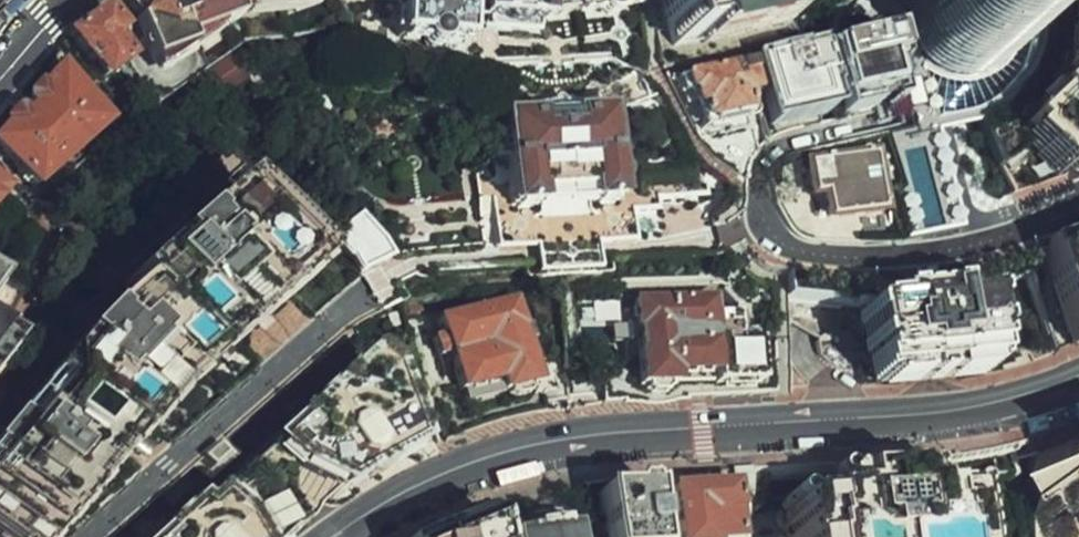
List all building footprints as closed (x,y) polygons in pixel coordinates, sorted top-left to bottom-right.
[(10,0),(0,0),(0,9),(1,10),(10,0)] [(137,22),(155,65),(159,76),(222,31),(240,24),(237,15),(244,14),(249,21),(314,12),(321,8),(318,0),(122,0),(137,22)] [(572,17),(639,11),(638,0),(571,0),(572,17)] [(680,64),(786,39),(783,0),(664,0),(680,64)] [(904,27),(909,55),(916,67),(927,75),(945,83),(963,85),(979,81),(993,74),(1005,65),(1014,52),(1015,35),(1003,0),(841,0),(851,5),(882,6),(896,14),(904,27)] [(127,29),(112,6),(105,10),(118,35),(127,29)] [(118,35),(105,10),(69,35),(92,66),(93,65),(102,77),(131,57),(118,35)] [(10,23),(0,12),(0,37),(10,23)] [(1019,143),(1058,190),(1067,180),(1075,189),(1078,185),(1078,31),(1069,30),(1067,73),(1051,102),(1023,128),(1029,137),(1019,143)] [(894,65),(885,40),(824,52),(840,118),(899,107),(889,71),(894,65)] [(819,52),(763,64),(769,125),(815,112),(812,92),(824,88),(819,52)] [(105,125),(62,67),(0,134),(0,148),(34,187),(105,125)] [(759,69),(670,80),(694,130),(750,120),(748,99),(764,99),(759,69)] [(605,105),(508,112),(503,131),(508,210),(618,202),(614,125),(605,105)] [(881,153),(798,160),(802,200),(826,197),(826,224),(887,219),(881,153)] [(0,429),(0,536),(54,536),(126,464),(314,277),(233,196),(145,284),(56,373),(0,429)] [(355,215),(329,236),(357,281),(386,258),(355,215)] [(1061,353),(1078,345),(1078,232),(1023,252),(1061,353)] [(21,305),(0,290),(0,334),(21,305)] [(716,293),(626,298),(634,399),(762,391),(760,342),(741,343),(741,313),(717,316),(716,293)] [(522,295),(442,314),(461,393),(500,384),(502,393),(543,383),(522,295)] [(985,300),(864,313),(870,383),(990,373),(985,300)] [(156,536),(283,536),(304,519),(326,498),(357,478),(415,454),(388,378),(363,350),(156,536)] [(1064,536),(1078,536),(1078,441),(1049,460),(1048,494),(1064,536)] [(971,494),(923,497),(921,466),(826,471),(827,489),(784,491),(786,536),(973,536),(971,494)] [(657,493),(659,536),(721,536),(718,490),(657,493)] [(600,496),(602,536),(659,536),(657,493),(600,496)] [(440,536),(489,536),(488,516),(440,536)] [(510,528),(511,536),(573,536),(571,523),(510,528)]
